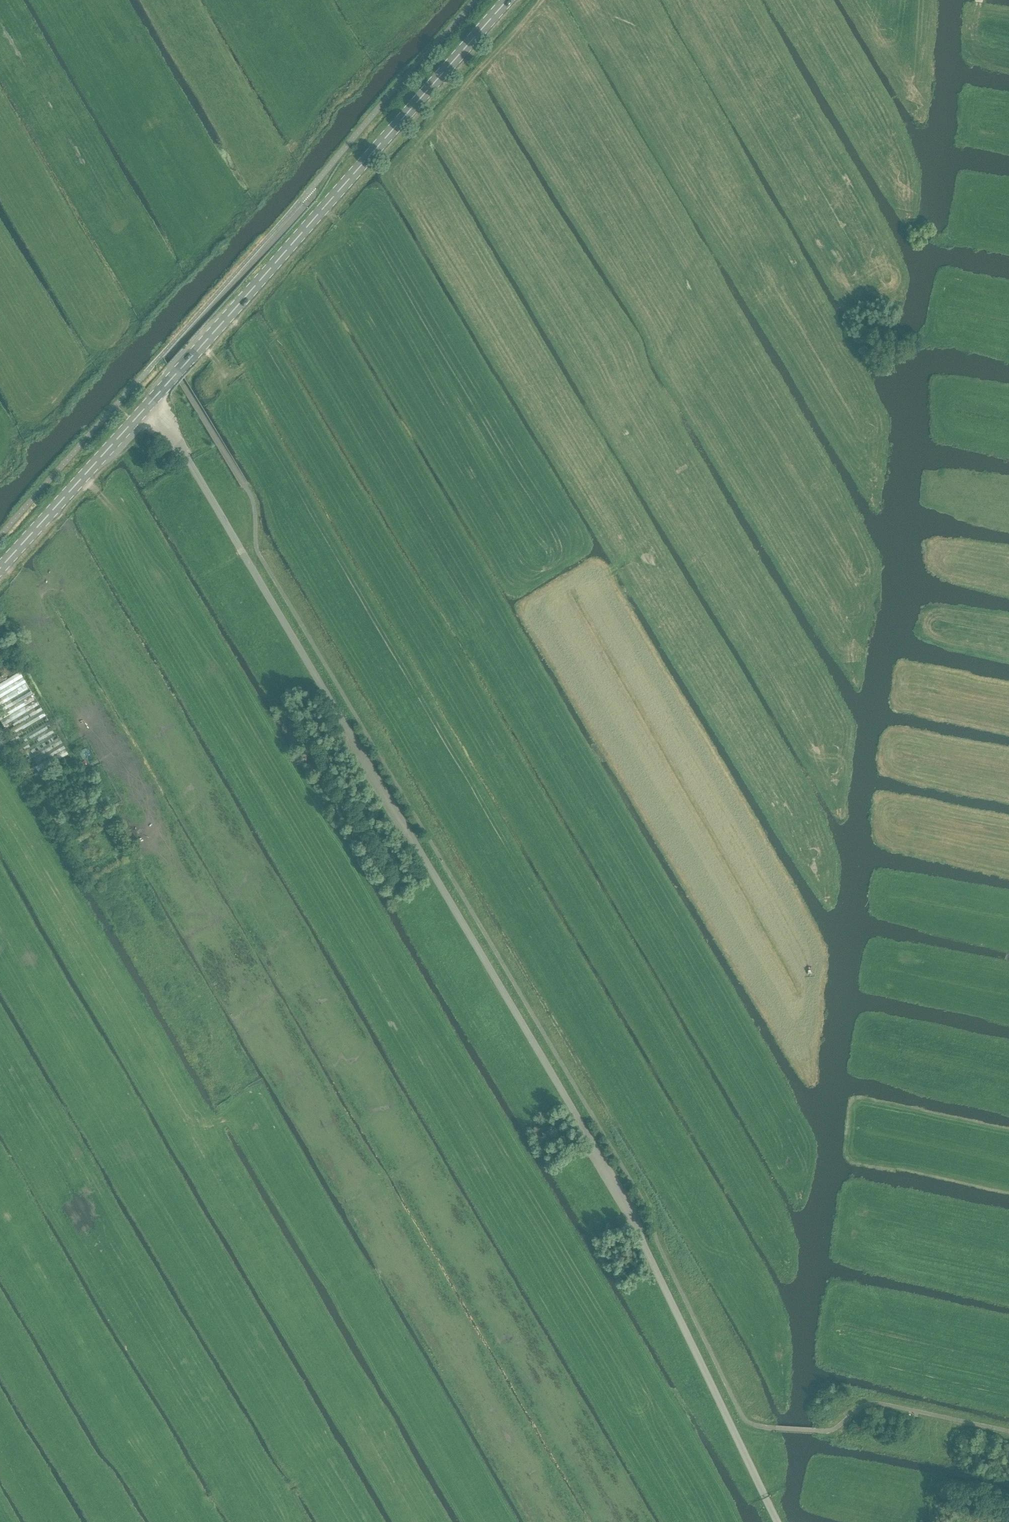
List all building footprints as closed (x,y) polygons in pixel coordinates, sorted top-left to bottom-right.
[(0,683),(0,731),(27,778),(68,754),(19,672),(0,683)]
